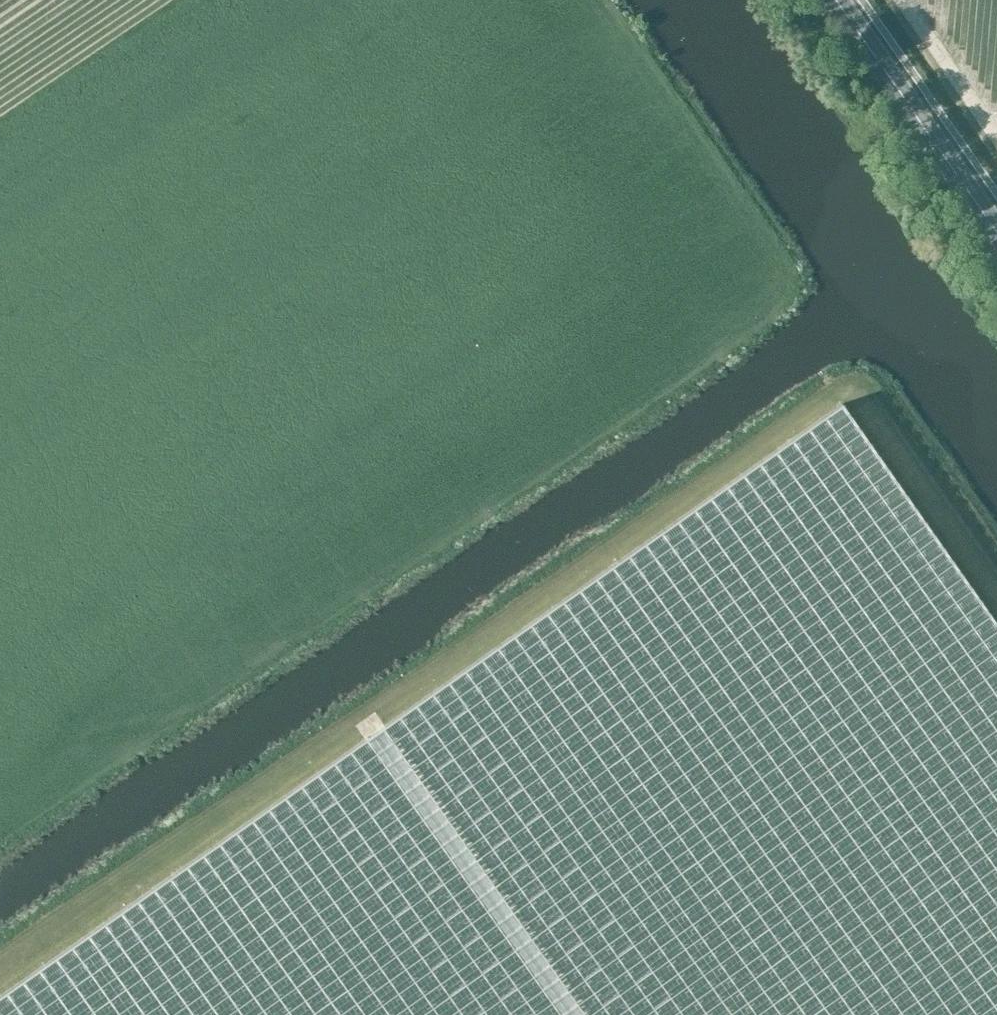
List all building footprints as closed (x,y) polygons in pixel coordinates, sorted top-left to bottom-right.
[(0,993),(0,1014),(996,1014),(996,625),(840,402),(0,993)]
